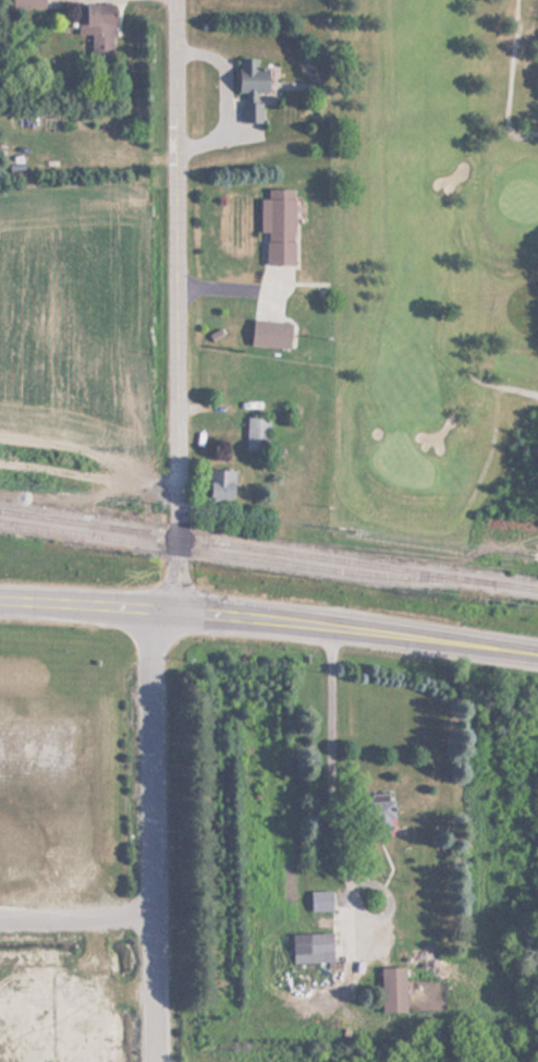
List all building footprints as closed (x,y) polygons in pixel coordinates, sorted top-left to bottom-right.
[(80,34),(90,33),(91,55),(114,55),(113,11),(97,12),(97,3),(80,3),(80,34)] [(243,121),(262,120),(261,100),(258,100),(258,90),(267,90),(266,67),(256,67),(256,57),(236,57),(237,92),(242,92),(243,121)] [(293,263),(293,186),(267,186),(267,196),(259,196),(259,232),(266,232),(266,263),(293,263)] [(289,348),(291,322),(252,318),(249,346),(289,348)] [(245,452),(268,452),(268,418),(245,418),(245,452)] [(208,503),(233,503),(233,470),(208,470),(208,503)] [(369,824),(390,824),(390,799),(369,799),(369,824)] [(310,909),(330,909),(330,892),(310,892),(310,909)] [(331,933),(292,933),(292,962),(331,962),(331,933)] [(405,1011),(405,967),(381,967),(381,1011),(405,1011)]
